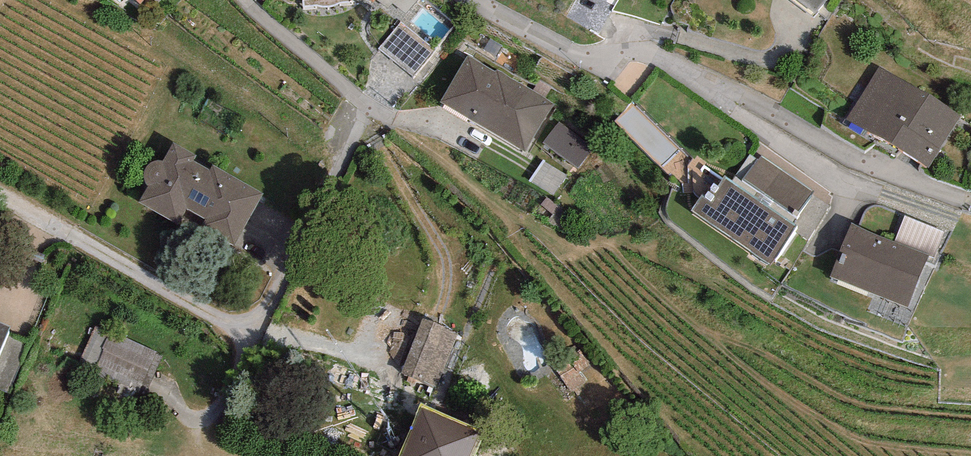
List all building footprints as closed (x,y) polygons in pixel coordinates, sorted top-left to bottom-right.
[(813,17),(827,0),(790,0),(813,17)] [(435,51),(401,22),(379,49),(414,77),(435,51)] [(496,72),(468,56),(441,101),(525,152),(555,104),(498,69),(496,72)] [(960,114),(878,67),(847,118),(928,170),(960,114)] [(593,149),(559,122),(542,143),(577,170),(593,149)] [(233,247),(263,193),(213,165),(210,170),(193,160),(196,155),(173,142),(162,161),(157,160),(153,161),(148,164),(145,168),(144,172),(144,177),(145,182),(148,186),(138,202),(179,225),(188,209),(205,219),(200,228),(233,247)] [(760,155),(743,180),(796,218),(814,192),(760,155)] [(566,175),(542,161),(531,181),(554,195),(566,175)] [(770,264),(797,225),(725,177),(719,186),(714,183),(705,197),(702,195),(691,210),(770,264)] [(944,232),(904,216),(894,242),(929,255),(934,258),(944,232)] [(875,234),(852,222),(830,277),(908,306),(929,255),(894,242),(875,234)] [(456,333),(424,319),(401,373),(435,386),(456,333)] [(11,326),(0,322),(0,353),(8,332),(11,326)] [(162,353),(96,327),(79,368),(146,394),(162,353)] [(8,332),(0,353),(0,389),(10,392),(30,340),(8,332)] [(419,406),(398,455),(469,455),(480,431),(419,406)]
